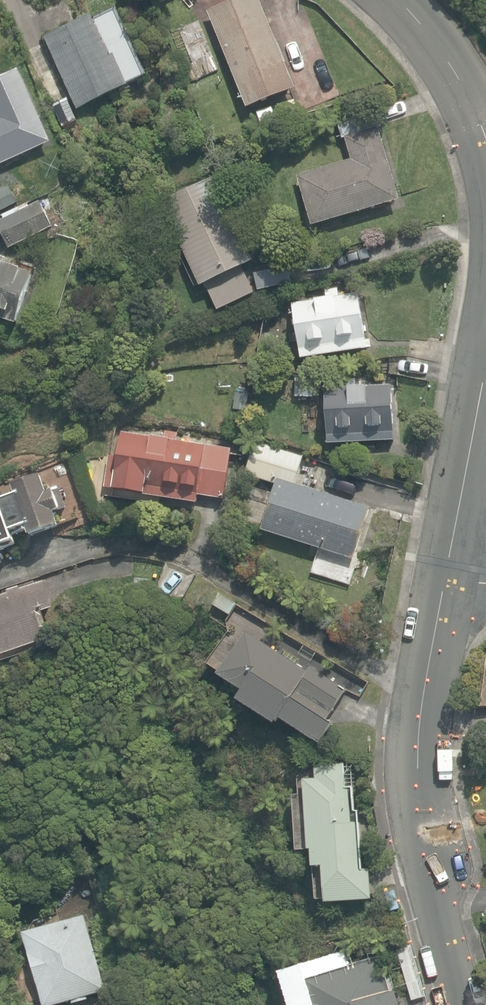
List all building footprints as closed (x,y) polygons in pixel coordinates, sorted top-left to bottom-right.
[(286,120),(300,114),(291,92),(294,91),(256,0),(237,0),(208,12),(248,109),(276,97),(286,120)] [(45,39),(77,110),(147,78),(117,13),(94,24),(91,18),(45,39)] [(51,143),(46,132),(18,70),(0,78),(0,166),(51,143)] [(48,94),(55,108),(69,102),(62,87),(48,94)] [(297,176),(311,225),(398,200),(378,132),(377,128),(381,126),(374,103),(335,115),(340,132),(342,137),(344,137),(351,160),(297,176)] [(238,174),(246,189),(258,182),(249,167),(238,174)] [(161,205),(215,311),(253,292),(241,268),(253,262),(212,179),(161,205)] [(11,248),(54,227),(42,201),(0,222),(0,226),(11,248)] [(17,323),(33,274),(9,266),(12,259),(0,256),(0,257),(0,318),(17,323)] [(309,289),(310,295),(324,292),(323,286),(309,289)] [(292,303),(300,358),(366,348),(358,293),(338,296),(337,288),(325,290),(326,298),(292,303)] [(295,398),(313,398),(313,376),(295,376),(295,398)] [(324,388),(327,443),(393,440),(390,385),(353,387),(353,379),(341,379),(341,387),(324,388)] [(104,486),(196,502),(197,494),(222,498),(231,449),(177,440),(178,433),(165,430),(164,439),(121,432),(117,456),(110,455),(104,486)] [(261,529),(352,558),(369,507),(293,483),(302,456),(255,441),(244,475),(275,485),(261,529)] [(1,510),(10,533),(25,527),(29,536),(57,525),(52,512),(60,510),(52,489),(46,491),(40,476),(12,487),(15,495),(0,500),(0,508),(1,510)] [(1,510),(0,510),(0,547),(14,542),(10,533),(1,510)] [(44,640),(40,627),(46,626),(41,611),(52,608),(43,582),(20,589),(19,586),(7,590),(8,593),(0,595),(0,654),(44,640)] [(221,592),(212,604),(228,617),(237,604),(221,592)] [(277,719),(319,746),(333,725),(326,720),(345,691),(310,668),(307,673),(245,632),(218,674),(242,690),(236,700),(274,724),(277,719)] [(321,867),(323,903),(371,900),(369,868),(360,869),(356,812),(354,812),(352,786),(345,787),(343,763),(313,765),(314,781),(302,781),(307,848),(310,848),(311,868),(321,867)] [(384,892),(390,911),(399,909),(394,890),(384,892)] [(43,1004),(60,1004),(105,992),(83,916),(23,933),(43,1004)] [(298,1004),(398,1004),(394,991),(385,994),(374,955),(299,977),(294,978),(290,979),(298,1004)]
